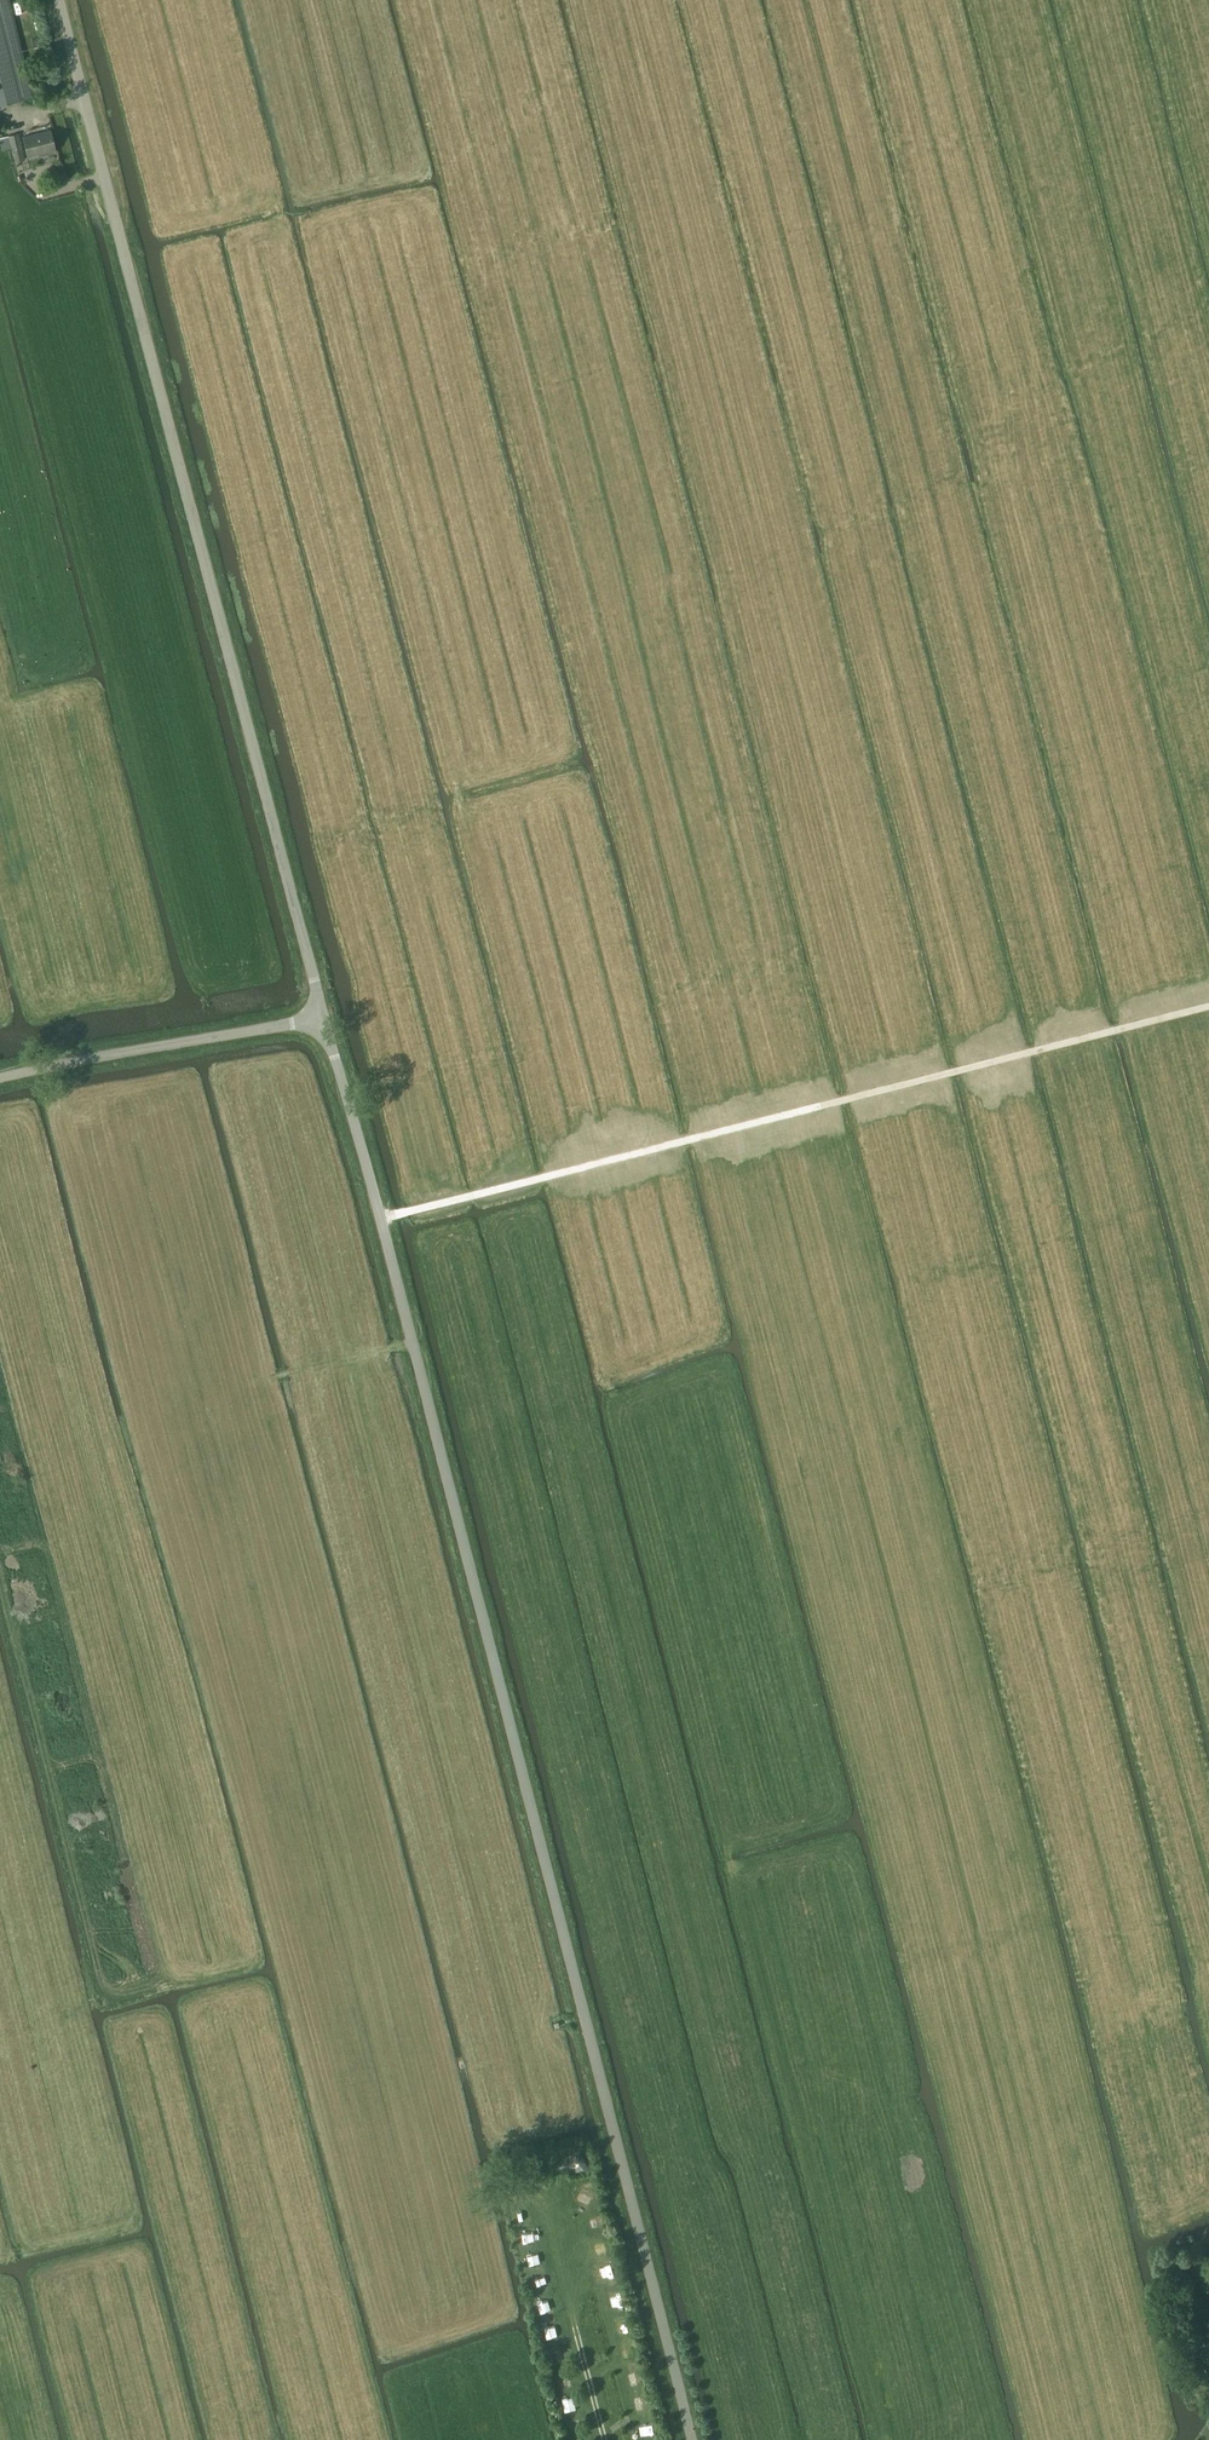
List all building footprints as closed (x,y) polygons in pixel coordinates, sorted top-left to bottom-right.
[(33,97),(32,94),(39,93),(37,85),(30,87),(9,0),(0,0),(0,105),(33,97)] [(23,137),(28,156),(55,150),(50,131),(23,137)] [(11,148),(15,163),(25,160),(18,134),(0,139),(0,144),(2,151),(11,148)]
